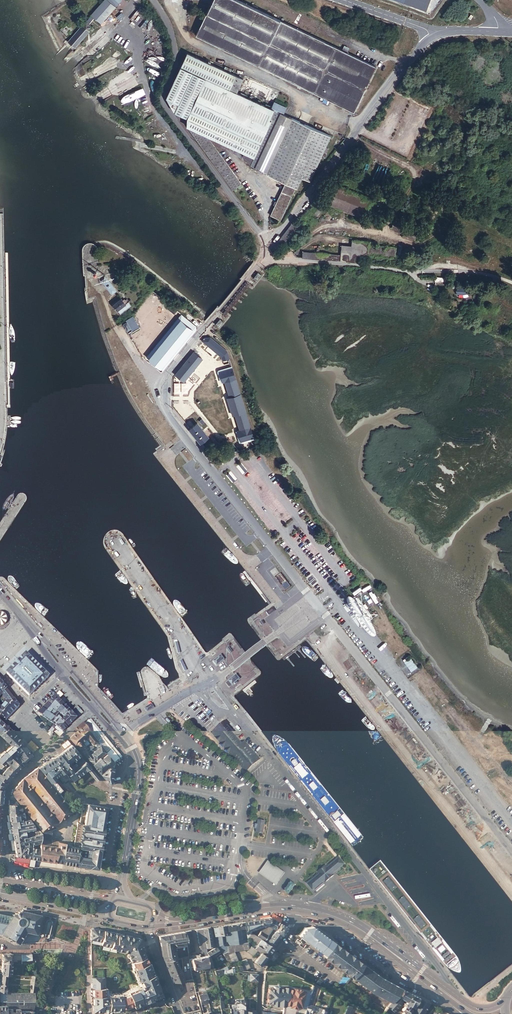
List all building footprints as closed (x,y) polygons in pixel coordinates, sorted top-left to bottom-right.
[(102,23),(116,6),(109,0),(104,0),(91,14),(102,23)] [(239,0),(213,0),(196,36),(335,102),(346,107),(355,112),(366,90),(372,93),(375,86),(369,83),(377,66),(348,52),(349,51),(343,48),(343,50),(257,9),(258,7),(252,5),(252,6),(239,0)] [(76,45),(90,29),(89,28),(92,25),(87,21),(84,24),(83,23),(69,39),(68,38),(67,39),(75,47),(76,46),(76,45)] [(188,53),(179,72),(167,98),(176,112),(178,114),(187,118),(188,127),(200,145),(222,174),(257,223),(261,220),(256,212),(260,209),(208,140),(210,137),(244,152),(242,156),(251,166),(255,167),(263,171),(264,171),(266,172),(265,173),(285,182),(271,215),(281,219),(292,194),(295,187),(297,187),(301,176),(308,180),(322,151),(325,153),(327,147),(324,146),(329,136),(329,135),(328,135),(308,125),(283,113),(286,107),(276,102),(273,107),(266,104),(265,105),(259,102),(261,99),(272,105),(279,91),(247,76),(241,90),(251,95),(250,98),(247,96),(248,95),(242,93),(241,94),(237,92),(243,79),(230,73),(232,69),(225,66),(223,70),(188,53)] [(308,125),(328,135),(330,130),(309,120),(308,125)] [(324,208),(316,202),(310,210),(319,216),(324,208)] [(302,256),(354,261),(355,256),(367,257),(367,254),(368,243),(369,241),(352,240),(351,245),(341,244),(340,254),(303,251),(302,256)] [(368,243),(367,254),(396,257),(397,247),(368,243)] [(106,276),(102,280),(112,293),(117,290),(106,276)] [(459,288),(456,288),(456,293),(465,294),(466,287),(462,287),(463,285),(459,285),(459,288)] [(131,305),(127,299),(125,300),(124,299),(122,300),(121,299),(113,304),(120,313),(131,305)] [(177,323),(181,318),(171,310),(167,315),(177,323)] [(129,318),(126,320),(127,321),(131,327),(133,330),(138,326),(134,320),(132,322),(129,318)] [(205,336),(202,340),(219,354),(224,347),(210,336),(205,336)] [(143,337),(136,342),(144,355),(151,351),(143,337)] [(194,352),(175,374),(184,381),(203,359),(194,352)] [(240,430),(252,426),(236,377),(225,380),(230,395),(228,396),(234,416),(236,415),(240,430)] [(189,428),(201,442),(209,435),(203,428),(198,421),(189,428)] [(280,573),(275,577),(285,590),(290,586),(280,573)] [(50,677),(26,654),(17,664),(7,674),(30,697),(50,677)] [(217,666),(224,660),(220,656),(213,662),(217,666)] [(418,668),(411,658),(405,663),(412,672),(418,668)] [(180,661),(185,671),(188,669),(183,660),(180,661)] [(230,681),(227,682),(229,686),(232,684),(234,683),(235,684),(238,682),(237,681),(240,679),(237,675),(229,680),(230,681)] [(1,716),(14,700),(7,690),(2,695),(8,701),(2,708),(0,706),(0,715),(1,716)] [(50,708),(58,700),(55,696),(43,708),(47,712),(50,708)] [(19,706),(14,700),(1,716),(6,721),(14,712),(19,706)] [(56,713),(63,706),(58,700),(50,708),(56,713)] [(59,717),(67,710),(63,706),(56,713),(59,717)] [(54,723),(59,718),(59,717),(56,713),(50,708),(47,712),(43,716),(49,720),(54,723)] [(62,721),(70,713),(67,710),(59,717),(59,718),(61,721),(62,721)] [(76,718),(70,713),(62,721),(64,723),(68,719),(72,723),(73,722),(76,720),(76,718)] [(64,723),(62,721),(61,721),(59,718),(54,723),(58,726),(60,728),(64,731),(69,726),(64,723)] [(230,724),(226,720),(212,732),(245,771),(260,759),(244,741),(242,743),(227,726),(230,724)] [(83,725),(78,729),(86,738),(87,737),(92,744),(93,744),(97,742),(83,725)] [(3,738),(10,731),(8,729),(7,728),(0,735),(1,736),(3,738)] [(70,738),(87,758),(90,755),(88,751),(85,748),(90,744),(91,745),(92,744),(87,737),(86,738),(78,729),(77,731),(74,733),(70,738)] [(3,759),(5,758),(7,755),(8,754),(14,749),(13,747),(21,741),(12,733),(10,731),(3,738),(11,746),(8,748),(5,751),(4,751),(0,755),(0,763),(3,759)] [(15,762),(20,766),(22,765),(26,762),(31,757),(32,756),(23,744),(22,743),(21,741),(13,747),(14,749),(19,755),(18,757),(19,758),(15,762)] [(23,744),(32,756),(33,753),(23,744)] [(80,765),(85,761),(71,744),(68,747),(64,750),(72,759),(76,763),(78,766),(80,765)] [(87,758),(92,764),(99,758),(106,753),(99,745),(97,746),(93,747),(88,751),(90,755),(87,758)] [(72,759),(64,750),(61,752),(59,754),(72,771),(78,766),(76,763),(72,766),(69,762),(72,759)] [(70,779),(71,778),(68,775),(72,771),(59,754),(57,755),(53,757),(63,771),(70,779)] [(92,764),(100,774),(110,765),(113,762),(110,758),(107,754),(100,759),(99,758),(92,764)] [(9,763),(17,770),(19,768),(20,766),(15,762),(12,758),(10,759),(7,755),(5,758),(3,759),(7,764),(9,763)] [(56,789),(61,786),(58,782),(55,779),(54,778),(63,771),(53,757),(46,762),(38,767),(56,789)] [(9,778),(10,778),(12,775),(13,773),(16,770),(17,770),(9,763),(7,764),(3,759),(0,763),(3,765),(0,770),(3,773),(9,778)] [(86,770),(90,767),(85,761),(80,765),(85,771),(86,770)] [(74,780),(85,771),(80,765),(78,766),(72,771),(68,775),(71,778),(72,780),(73,781),(74,780)] [(110,765),(100,774),(108,783),(110,783),(113,765),(110,765)] [(59,793),(56,789),(38,767),(30,773),(24,778),(60,822),(62,820),(64,821),(65,820),(64,818),(68,816),(69,817),(70,816),(69,815),(74,811),(59,793)] [(99,778),(90,767),(86,770),(95,780),(95,781),(99,778)] [(6,783),(7,782),(8,780),(1,775),(0,774),(0,780),(6,783)] [(18,784),(14,788),(11,792),(11,793),(10,794),(11,795),(12,794),(26,811),(31,817),(32,819),(31,820),(32,821),(33,820),(36,824),(39,828),(37,828),(38,830),(41,833),(51,829),(52,829),(52,826),(55,825),(58,824),(58,823),(22,779),(18,784)] [(15,800),(9,799),(8,803),(9,814),(20,812),(20,810),(20,808),(20,807),(17,807),(17,803),(17,801),(15,800)] [(88,804),(85,824),(103,828),(106,807),(88,804)] [(9,817),(10,819),(19,818),(24,817),(25,817),(23,811),(20,812),(9,814),(9,817)] [(11,829),(32,824),(31,822),(29,819),(24,820),(24,819),(22,819),(21,819),(19,819),(10,821),(11,825),(11,829)] [(265,820),(259,820),(258,823),(257,832),(263,833),(265,820)] [(80,823),(78,822),(74,842),(79,843),(78,848),(99,851),(103,828),(85,824),(82,824),(82,823),(80,823)] [(12,833),(25,831),(34,829),(33,824),(32,824),(11,829),(11,831),(12,833)] [(30,836),(41,834),(41,833),(38,830),(25,832),(12,835),(13,837),(13,839),(30,836)] [(40,840),(41,835),(41,834),(30,836),(32,844),(40,843),(40,840)] [(32,844),(30,836),(13,839),(14,844),(15,851),(16,856),(21,857),(29,858),(31,847),(32,844)] [(64,842),(52,840),(51,842),(43,840),(43,841),(40,840),(40,843),(39,848),(37,859),(61,863),(63,849),(64,846),(64,845),(64,842)] [(74,842),(73,846),(67,846),(66,849),(65,863),(83,866),(96,868),(99,851),(78,848),(79,843),(74,842)] [(31,847),(29,858),(32,858),(37,859),(39,848),(31,847)] [(345,863),(339,857),(327,867),(326,865),(318,872),(319,873),(307,883),(312,890),(324,880),(326,882),(334,875),(333,873),(345,863)] [(284,872),(268,860),(259,873),(276,885),(284,872)] [(284,892),(289,895),(296,886),(291,882),(284,892)] [(36,934),(41,914),(23,910),(21,910),(17,912),(12,914),(12,915),(9,921),(8,921),(7,923),(1,934),(18,944),(26,931),(36,934)] [(7,923),(8,921),(9,921),(12,915),(2,913),(0,912),(0,921),(7,923)] [(48,939),(51,939),(54,924),(54,923),(54,922),(54,921),(54,920),(53,920),(53,919),(52,919),(52,917),(49,917),(49,918),(48,918),(47,919),(46,920),(45,920),(45,921),(45,922),(42,937),(45,938),(48,922),(49,921),(50,921),(51,922),(51,923),(48,939)] [(261,938),(263,940),(268,934),(272,928),(275,930),(280,923),(270,917),(259,919),(260,925),(260,926),(261,926),(260,928),(261,929),(256,935),(261,938)] [(258,926),(256,919),(250,920),(244,921),(246,934),(247,931),(249,931),(249,930),(248,930),(258,926)] [(246,934),(244,921),(234,923),(224,925),(226,934),(214,936),(216,945),(218,944),(218,946),(219,946),(222,952),(223,954),(227,952),(228,954),(234,952),(234,951),(235,951),(234,944),(247,942),(247,939),(249,931),(247,931),(246,934)] [(268,934),(271,936),(273,933),(279,937),(283,932),(286,928),(285,925),(280,923),(275,930),(272,928),(268,934)] [(226,934),(224,925),(212,927),(214,936),(226,934)] [(312,926),(304,927),(298,935),(299,936),(298,938),(299,940),(301,937),(324,954),(333,942),(320,932),(312,926)] [(213,947),(210,927),(206,928),(203,928),(206,950),(208,949),(208,947),(213,947)] [(91,930),(92,974),(92,983),(92,987),(92,988),(92,996),(92,1004),(93,1012),(95,1012),(99,1012),(102,1012),(102,1011),(104,1011),(106,1011),(112,1011),(112,1012),(122,1012),(122,1010),(133,1006),(133,1007),(142,1004),(142,1003),(154,998),(155,999),(157,999),(160,997),(162,996),(151,968),(150,968),(149,964),(150,964),(150,963),(148,964),(145,956),(143,957),(142,955),(141,952),(143,951),(142,949),(142,947),(143,947),(140,939),(135,937),(134,937),(124,935),(122,935),(113,932),(105,931),(98,929),(93,928),(91,930)] [(205,957),(209,956),(207,953),(206,950),(203,928),(199,929),(196,929),(199,947),(202,949),(202,951),(204,951),(205,957)] [(254,943),(257,945),(261,938),(256,935),(249,930),(249,931),(247,939),(254,943)] [(192,938),(190,931),(187,931),(184,932),(185,936),(184,936),(185,944),(186,953),(194,952),(192,938)] [(162,956),(163,957),(175,955),(173,946),(185,944),(184,936),(185,936),(184,932),(171,934),(159,936),(161,951),(162,956)] [(267,942),(273,947),(276,941),(279,937),(273,933),(271,936),(267,942)] [(257,945),(269,953),(271,950),(273,947),(267,942),(263,940),(261,938),(257,945)] [(246,949),(247,951),(249,949),(247,942),(234,944),(235,951),(246,949)] [(352,978),(362,963),(334,942),(324,955),(323,956),(352,978)] [(333,942),(324,954),(324,955),(334,942),(333,942)] [(261,952),(266,956),(267,955),(269,953),(257,945),(254,948),(257,950),(261,952)] [(253,955),(257,950),(254,948),(251,946),(249,949),(247,951),(253,955)] [(209,956),(211,959),(211,960),(217,957),(216,955),(220,953),(217,947),(207,953),(209,956)] [(232,964),(238,961),(234,952),(228,954),(229,957),(232,964)] [(263,962),(266,956),(261,952),(254,962),(260,966),(263,962)] [(1,973),(8,974),(10,974),(11,960),(31,959),(31,953),(23,954),(11,954),(11,953),(0,953),(0,973),(1,973)] [(189,970),(212,966),(211,960),(211,959),(209,956),(205,957),(201,957),(190,959),(187,959),(189,970)] [(175,959),(164,961),(173,983),(174,983),(175,983),(179,982),(184,981),(180,970),(182,969),(180,958),(175,959)] [(243,970),(243,971),(250,968),(246,959),(239,961),(240,963),(243,970)] [(385,999),(394,984),(380,976),(362,963),(352,978),(370,991),(385,999)] [(270,969),(265,969),(263,973),(263,975),(271,978),(303,988),(302,993),(299,1005),(294,1003),(293,1003),(291,1008),(285,1007),(281,1009),(280,1013),(305,1013),(307,1004),(308,1000),(311,984),(302,979),(302,978),(291,972),(283,970),(274,970),(270,969)] [(303,988),(271,978),(271,980),(271,983),(297,991),(302,993),(303,988)] [(263,980),(262,1013),(268,1013),(270,1013),(272,1013),(272,1012),(269,1012),(271,983),(271,980),(263,980)] [(394,993),(398,986),(394,984),(385,999),(391,1002),(397,994),(394,993)] [(396,997),(402,988),(398,986),(394,993),(397,994),(391,1002),(392,1002),(396,997)] [(408,991),(402,988),(396,997),(402,1001),(403,999),(404,1000),(408,991)] [(202,994),(197,995),(199,1000),(199,999),(207,998),(205,990),(201,991),(202,994)] [(33,1009),(34,1003),(34,1001),(34,996),(34,992),(31,992),(6,992),(6,995),(6,1001),(6,1005),(6,1008),(19,1008),(19,1010),(33,1009)] [(418,997),(410,992),(405,1001),(403,1005),(405,1006),(402,1010),(405,1012),(404,1013),(409,1013),(418,997)] [(402,1001),(396,997),(392,1002),(390,1004),(397,1009),(402,1001)] [(413,1011),(420,998),(418,997),(409,1013),(419,1013),(413,1011)] [(419,1013),(423,1013),(424,1013),(429,1003),(420,998),(413,1011),(419,1013)] [(232,1008),(239,1008),(243,1008),(243,999),(235,999),(235,1004),(231,1004),(231,1008),(232,1008)] [(327,1009),(315,1006),(313,1012),(317,1013),(316,1013),(326,1013),(327,1009)]
